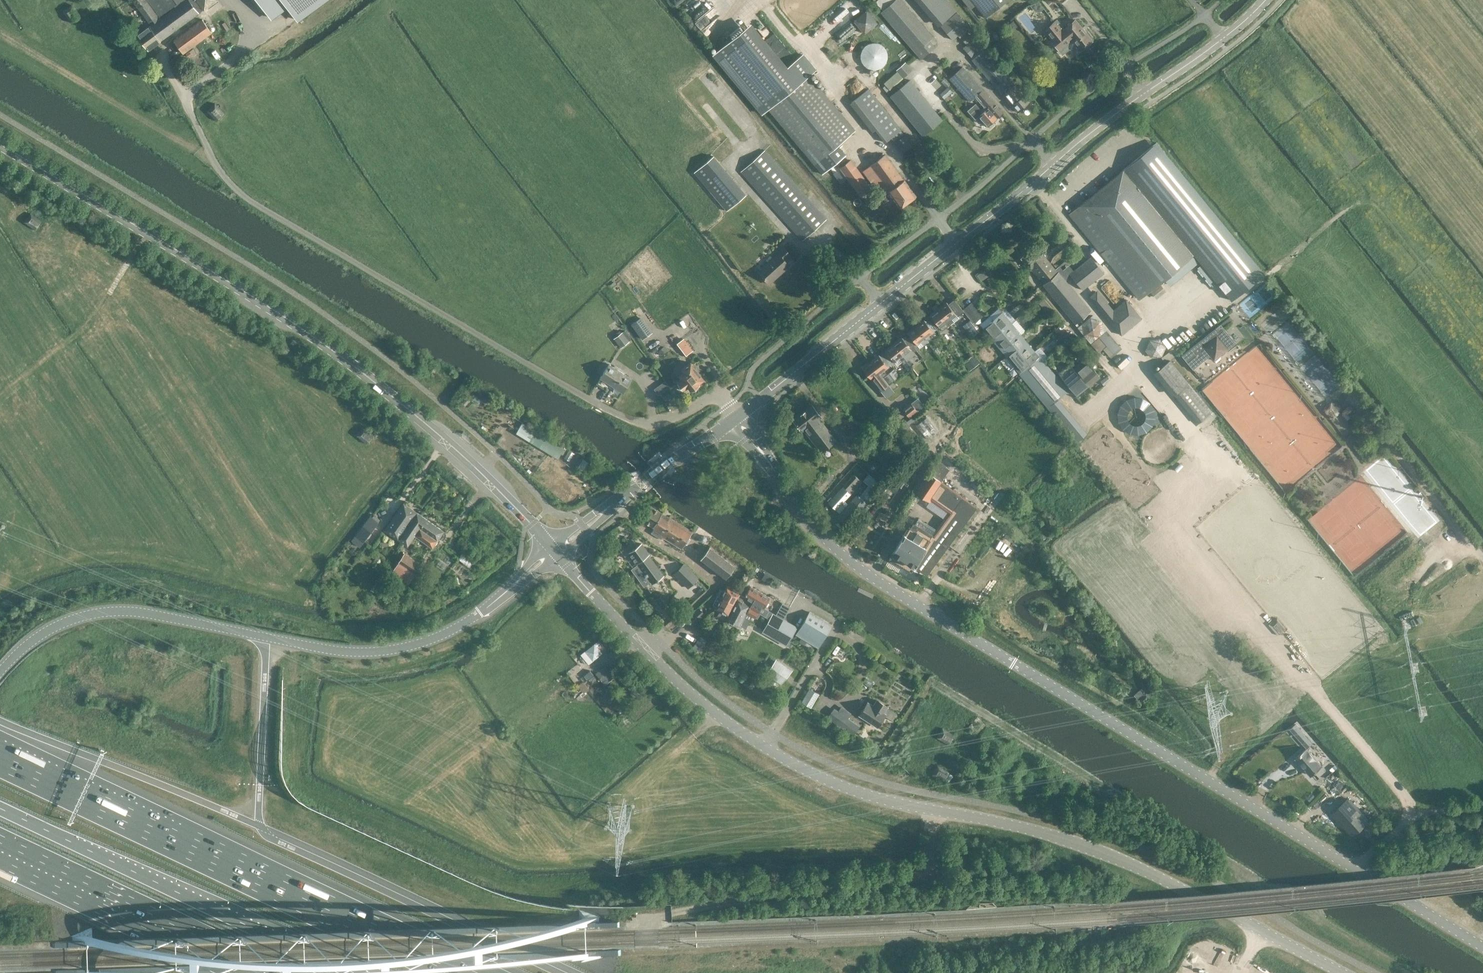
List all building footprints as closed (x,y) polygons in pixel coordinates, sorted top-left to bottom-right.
[(146,24),(151,20),(153,23),(135,36),(146,51),(202,9),(195,0),(128,0),(146,24)] [(205,11),(218,2),(217,0),(198,0),(205,11)] [(298,21),(327,0),(258,0),(272,19),(287,7),(298,21)] [(672,1),(679,10),(690,0),(673,0),(672,1)] [(691,3),(698,17),(731,0),(698,0),(691,3)] [(915,53),(921,60),(935,47),(929,40),(933,37),(900,0),(877,0),(874,3),(882,11),(880,13),(915,53)] [(939,25),(956,11),(946,0),(917,0),(939,25)] [(984,19),(1006,0),(968,0),(984,19)] [(1038,2),(1029,5),(1034,12),(1039,12),(1044,9),(1038,2)] [(71,22),(79,17),(72,6),(64,10),(71,22)] [(865,12),(853,22),(863,33),(875,24),(865,12)] [(968,27),(956,13),(940,27),(952,41),(968,27)] [(1018,21),(1030,39),(1039,33),(1031,22),(1034,19),(1030,13),(1018,21)] [(211,32),(201,19),(172,41),(182,53),(211,32)] [(1091,37),(1087,32),(1086,32),(1084,33),(1074,20),(1064,28),(1057,19),(1044,30),(1051,39),(1049,41),(1057,51),(1068,42),(1072,43),(1080,51),(1091,42),(1090,40),(1091,39),(1091,37)] [(851,25),(832,42),(836,46),(820,60),(825,65),(860,35),(851,25)] [(810,80),(817,72),(805,55),(797,63),(778,42),(772,48),(752,26),(713,57),(762,116),(767,111),(813,165),(853,131),(810,80)] [(972,39),(967,33),(961,39),(966,45),(972,39)] [(984,50),(983,50),(982,48),(983,47),(975,37),(962,48),(972,60),(971,60),(1016,113),(1028,102),(984,50)] [(884,53),(883,48),(882,45),(880,43),(878,42),(876,40),(873,39),(871,39),(868,39),(866,40),(862,42),(859,45),(858,47),(857,52),(857,54),(858,57),(858,59),(860,61),(862,63),(864,65),(869,66),(872,66),(875,65),(877,64),(880,63),(882,59),(883,56),(884,53)] [(912,70),(905,63),(896,71),(903,78),(912,70)] [(970,103),(976,98),(983,91),(962,68),(949,79),(970,103)] [(890,96),(922,136),(942,121),(910,80),(890,96)] [(869,90),(853,104),(884,142),(900,130),(869,90)] [(1002,113),(983,91),(976,98),(987,111),(983,114),(982,113),(975,104),(967,111),(975,120),(978,117),(987,127),(988,126),(990,128),(994,124),(993,122),(1002,113)] [(944,106),(951,101),(947,96),(940,101),(944,106)] [(217,121),(224,115),(215,104),(208,110),(217,121)] [(894,145),(902,155),(913,146),(905,136),(894,145)] [(850,161),(840,149),(817,167),(824,176),(850,161)] [(740,172),(802,241),(825,220),(763,151),(740,172)] [(916,196),(884,154),(861,171),(881,197),(887,192),(900,209),(916,196)] [(693,172),(726,211),(744,195),(712,156),(693,172)] [(850,161),(839,168),(860,197),(871,189),(850,161)] [(1192,257),(1122,172),(1092,197),(1089,199),(1068,216),(1081,231),(1082,229),(1138,298),(1148,290),(1149,291),(1192,257)] [(41,223),(30,215),(24,222),(35,230),(41,223)] [(1073,254),(1065,244),(1057,250),(1066,261),(1073,254)] [(1036,245),(1020,258),(1028,269),(1029,268),(1031,270),(1032,270),(1042,282),(1041,284),(1043,286),(1073,323),(1088,310),(1058,273),(1058,272),(1057,273),(1044,257),(1045,256),(1036,245)] [(789,255),(781,247),(776,253),(777,254),(758,273),(769,284),(788,266),(784,261),(789,255)] [(29,255),(35,259),(39,254),(34,249),(29,255)] [(1192,257),(1165,279),(1169,285),(1196,262),(1192,257)] [(1103,274),(1090,258),(1069,275),(1082,291),(1103,274)] [(1159,284),(1150,292),(1154,297),(1164,289),(1159,284)] [(1088,297),(1121,336),(1142,319),(1126,300),(1113,310),(1097,290),(1088,297)] [(938,303),(934,306),(949,325),(952,322),(950,319),(954,316),(956,318),(963,313),(953,300),(947,305),(945,303),(941,307),(938,303)] [(926,318),(927,319),(935,330),(939,327),(942,330),(949,325),(934,306),(931,309),(934,312),(926,318)] [(981,327),(991,339),(1011,323),(1001,311),(981,327)] [(641,318),(631,326),(642,340),(651,333),(641,318)] [(915,327),(926,342),(930,339),(927,336),(932,332),(935,330),(927,319),(923,321),(915,327)] [(970,320),(963,325),(972,337),(978,332),(970,320)] [(1012,350),(1014,348),(1011,343),(1021,335),(1011,323),(991,339),(1005,356),(1012,350)] [(959,330),(953,324),(950,326),(955,333),(959,330)] [(1221,324),(1182,356),(1193,369),(1210,356),(1214,361),(1236,343),(1221,324)] [(926,342),(915,327),(907,333),(909,337),(906,340),(915,351),(926,342)] [(1066,331),(1055,340),(1058,343),(1068,335),(1066,331)] [(1111,342),(1104,334),(1090,345),(1098,354),(1106,347),(1106,346),(1111,342)] [(620,335),(613,341),(620,349),(627,343),(620,335)] [(1014,348),(1012,350),(1018,357),(1021,354),(1024,358),(1033,351),(1021,335),(1011,343),(1014,348)] [(900,338),(892,344),(904,359),(908,356),(910,357),(914,354),(913,353),(915,351),(906,340),(904,337),(901,339),(900,338)] [(901,362),(904,359),(892,344),(884,351),(885,352),(882,354),(890,364),(898,358),(901,362)] [(1332,438),(1263,348),(1252,356),(1250,354),(1203,390),(1281,491),(1290,484),(1294,489),(1333,459),(1330,455),(1339,448),(1332,438)] [(1037,355),(1033,351),(1024,358),(1021,354),(1018,357),(1012,350),(1005,356),(1017,371),(1037,355)] [(1148,365),(1163,364),(1163,351),(1147,352),(1148,365)] [(655,352),(647,355),(650,361),(657,358),(655,352)] [(882,370),(890,364),(882,354),(879,357),(878,355),(870,361),(882,377),(885,374),(882,370)] [(1065,389),(1040,359),(1037,355),(1017,371),(1046,405),(1075,440),(1077,439),(1087,451),(1094,445),(1084,433),(1089,426),(1061,392),(1065,389)] [(1071,367),(1084,384),(1096,375),(1082,357),(1071,367)] [(909,358),(905,361),(910,368),(914,365),(909,358)] [(882,377),(870,361),(862,368),(866,373),(865,373),(866,374),(867,374),(874,383),(877,380),(880,383),(884,380),(882,377)] [(910,368),(905,361),(902,364),(907,370),(910,368)] [(1113,373),(1124,366),(1121,362),(1111,369),(1113,373)] [(1212,412),(1170,363),(1157,375),(1198,423),(1212,412)] [(700,385),(699,384),(703,381),(689,364),(681,370),(683,373),(678,377),(681,380),(676,384),(682,391),(686,388),(690,392),(692,391),(695,391),(697,389),(698,387),(700,385)] [(609,365),(600,378),(611,386),(613,382),(616,384),(615,385),(623,391),(631,380),(609,365)] [(1088,389),(1084,384),(1071,367),(1059,376),(1068,388),(1077,381),(1082,388),(1072,396),(1078,403),(1088,394),(1085,391),(1088,389)] [(893,368),(883,377),(889,385),(899,376),(893,368)] [(1322,402),(1332,397),(1329,393),(1320,399),(1322,402)] [(905,407),(911,415),(917,410),(911,402),(905,407)] [(1339,413),(1331,402),(1323,408),(1332,419),(1339,413)] [(820,419),(811,407),(793,421),(801,432),(803,430),(819,453),(835,442),(819,420),(820,419)] [(852,419),(847,413),(838,421),(854,441),(863,433),(852,419)] [(517,424),(511,433),(548,455),(560,462),(566,453),(517,424)] [(363,428),(356,435),(367,444),(373,437),(363,428)] [(582,472),(587,463),(582,460),(577,469),(582,472)] [(1352,575),(1428,516),(1387,462),(1344,495),(1344,496),(1338,500),(1336,497),(1327,503),(1331,508),(1324,513),(1330,521),(1326,524),(1330,529),(1333,526),(1335,529),(1323,538),(1337,557),(1344,552),(1349,558),(1343,563),(1352,575)] [(839,481),(827,469),(810,488),(823,499),(839,481)] [(860,481),(852,474),(827,503),(835,509),(860,481)] [(910,572),(913,567),(925,575),(975,507),(930,474),(916,493),(928,501),(930,498),(951,514),(933,538),(914,527),(910,533),(907,531),(889,559),(910,572)] [(868,507),(855,495),(836,516),(849,528),(868,507)] [(414,535),(431,548),(442,532),(403,504),(384,529),(406,546),(414,535)] [(661,539),(681,551),(692,533),(650,507),(641,521),(653,529),(650,534),(660,540),(661,539)] [(377,522),(369,516),(350,540),(359,546),(377,522)] [(641,544),(628,553),(635,563),(636,563),(651,583),(656,580),(657,580),(658,579),(663,575),(647,554),(648,554),(641,544)] [(481,554),(470,546),(464,554),(475,562),(481,554)] [(705,562),(725,577),(732,568),(712,552),(705,562)] [(390,571),(407,583),(420,565),(404,553),(390,571)] [(674,574),(688,588),(697,579),(683,565),(674,574)] [(743,597),(764,609),(770,598),(750,586),(743,597)] [(733,603),(737,593),(725,587),(722,593),(718,591),(716,594),(733,603)] [(733,603),(726,616),(725,618),(739,625),(740,624),(743,625),(747,618),(744,617),(746,613),(755,618),(758,613),(760,614),(764,609),(743,597),(737,593),(733,603)] [(733,603),(716,594),(715,595),(716,596),(711,605),(714,607),(713,609),(726,616),(733,603)] [(772,612),(784,618),(787,612),(774,606),(772,612)] [(692,625),(704,615),(699,609),(687,619),(692,625)] [(795,636),(818,648),(830,625),(808,613),(795,636)] [(783,619),(779,617),(777,616),(773,614),(763,631),(769,635),(769,634),(774,637),(783,620),(783,619)] [(1277,618),(1269,624),(1278,635),(1285,629),(1277,618)] [(785,644),(796,626),(783,619),(783,620),(774,637),(778,639),(778,640),(785,644)] [(702,648),(707,641),(701,637),(696,644),(702,648)] [(589,664),(606,650),(599,641),(581,655),(589,664)] [(792,670),(780,662),(772,675),(784,683),(792,670)] [(614,677),(605,666),(595,674),(604,685),(614,677)] [(927,685),(916,678),(910,688),(920,695),(927,685)] [(627,680),(623,683),(632,692),(630,694),(635,698),(636,697),(639,700),(643,696),(634,688),(637,685),(633,680),(630,683),(627,680)] [(819,694),(810,688),(801,702),(811,708),(819,694)] [(1144,693),(1138,700),(1148,709),(1154,702),(1144,693)] [(866,703),(858,715),(875,727),(884,714),(882,713),(886,707),(876,700),(872,706),(866,703)] [(851,713),(841,707),(838,711),(834,708),(827,718),(853,736),(860,726),(848,718),(851,713)] [(1296,725),(1290,730),(1300,741),(1305,736),(1296,725)] [(941,729),(936,736),(948,744),(953,736),(941,729)] [(913,736),(907,746),(922,755),(926,749),(918,744),(921,740),(913,736)] [(954,741),(948,753),(956,757),(961,744),(954,741)] [(1322,766),(1306,748),(1296,757),(1312,775),(1322,766)] [(943,750),(935,755),(938,760),(946,755),(943,750)] [(937,765),(932,773),(943,780),(948,773),(937,765)] [(1347,799),(1332,813),(1352,836),(1368,822),(1347,799)] [(456,904),(460,892),(454,890),(450,902),(456,904)]
